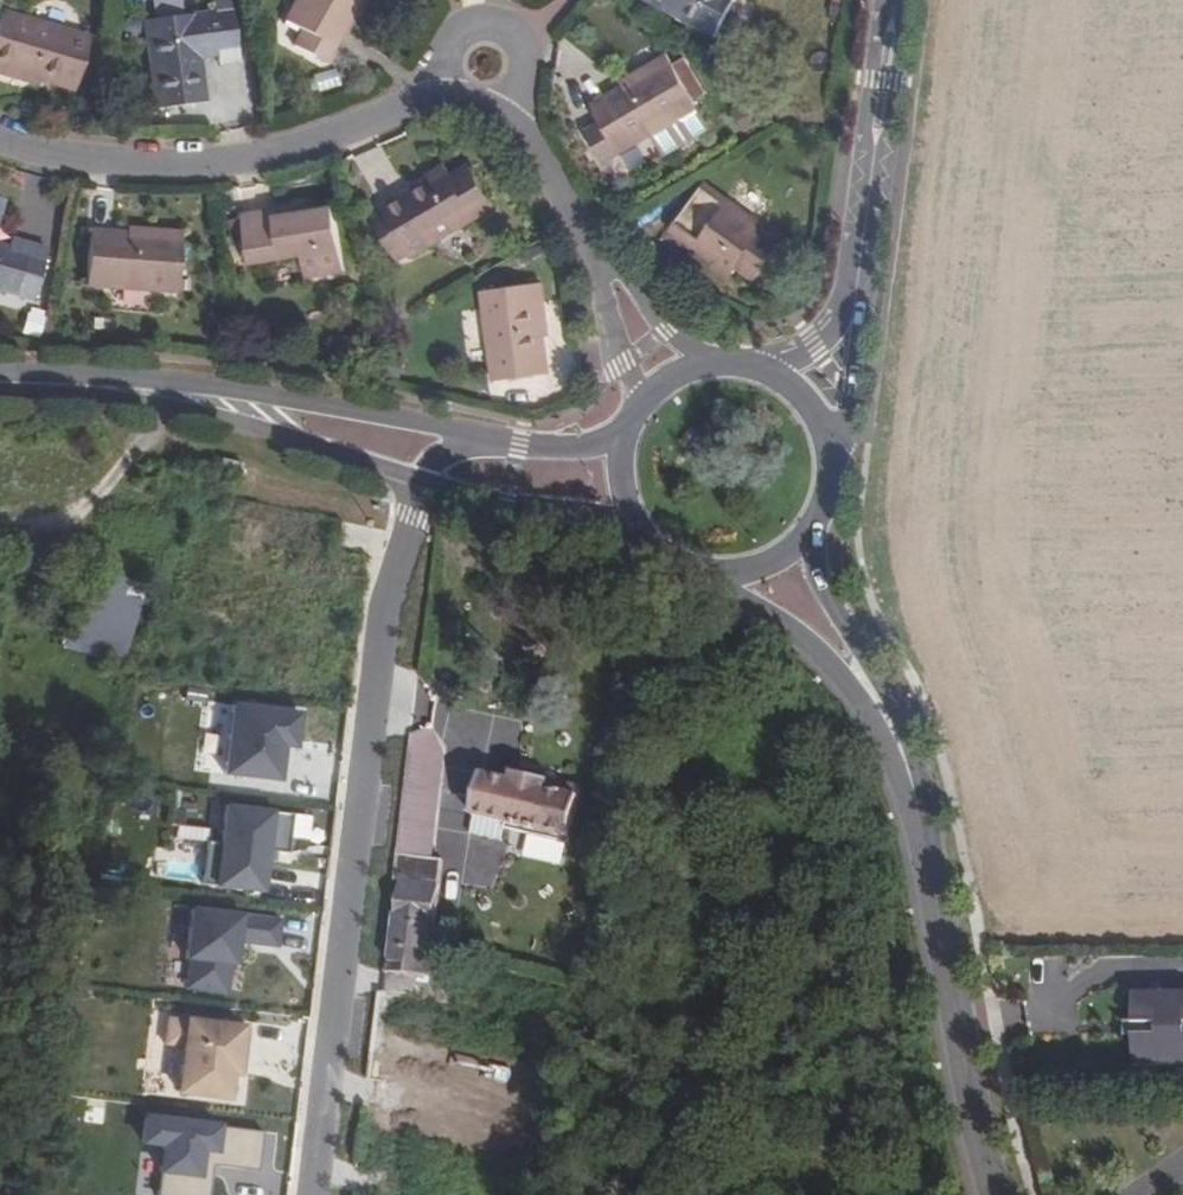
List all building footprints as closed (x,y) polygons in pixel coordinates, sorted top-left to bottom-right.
[(369,0),(299,0),(285,26),(333,53),(360,7),(364,9),(369,0)] [(720,40),(742,0),(646,0),(720,40)] [(6,15),(0,35),(0,77),(24,85),(26,79),(77,95),(92,42),(6,15)] [(144,24),(154,113),(202,107),(196,55),(215,52),(217,67),(238,65),(231,15),(193,18),(191,17),(144,24)] [(602,156),(618,147),(622,154),(656,136),(668,156),(715,131),(675,57),(640,77),(641,82),(597,107),(607,125),(590,133),(602,156)] [(745,131),(759,124),(748,102),(734,109),(745,131)] [(618,147),(602,156),(606,162),(622,154),(618,147)] [(384,213),(412,260),(496,211),(472,170),(453,181),(448,174),(384,213)] [(710,186),(674,235),(733,280),(739,272),(757,286),(788,246),(710,186)] [(247,218),(254,265),(304,260),(307,279),(345,274),(336,214),(299,219),(298,211),(247,218)] [(89,237),(87,289),(178,292),(181,234),(141,232),(141,239),(89,237)] [(16,296),(30,248),(11,242),(6,258),(0,256),(0,291),(16,296)] [(544,289),(486,298),(500,387),(552,380),(544,328),(550,326),(544,289)] [(27,310),(25,333),(40,334),(43,311),(27,310)] [(146,585),(88,566),(62,647),(121,666),(146,585)] [(230,772),(283,778),(286,745),(299,746),(303,712),(238,704),(230,772)] [(514,780),(482,773),(473,813),(505,820),(504,828),(569,843),(581,789),(562,785),(563,780),(516,770),(514,780)] [(220,885),(267,890),(271,849),(289,851),(294,813),(230,805),(220,885)] [(404,975),(425,978),(438,859),(403,855),(389,973),(382,972),(365,1110),(389,1114),(404,975)] [(183,989),(228,995),(236,939),(279,945),(282,919),(194,907),(183,989)] [(1129,986),(1129,1062),(1182,1062),(1182,987),(1129,986)] [(181,1092),(234,1099),(237,1075),(247,1076),(253,1022),(169,1012),(165,1044),(186,1047),(181,1092)] [(213,1161),(259,1167),(263,1131),(149,1116),(146,1141),(166,1144),(160,1194),(208,1194),(213,1161)]
